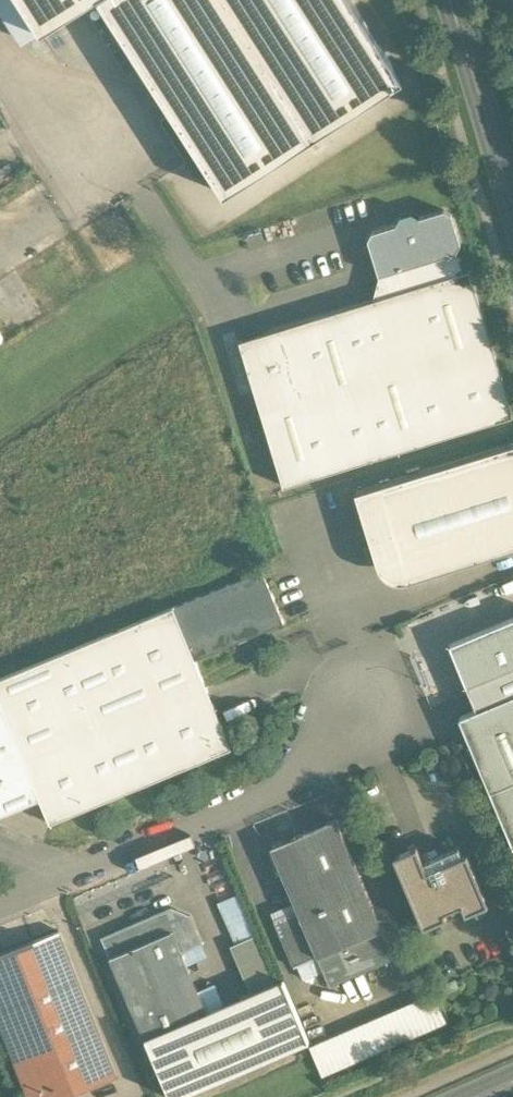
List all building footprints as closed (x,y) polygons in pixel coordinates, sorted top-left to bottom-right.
[(29,36),(88,0),(7,0),(29,36)] [(218,194),(394,85),(341,0),(97,0),(218,194)] [(444,211),(419,219),(411,214),(401,217),(396,225),(373,233),(368,241),(379,277),(385,275),(391,295),(239,341),(283,487),(512,418),(469,271),(462,273),(456,253),(460,244),(452,215),(444,211)] [(0,279),(15,324),(39,316),(24,271),(0,279)] [(356,493),(358,498),(359,498),(379,564),(401,557),(408,581),(512,550),(512,445),(356,493)] [(262,571),(173,608),(194,660),(284,624),(262,571)] [(0,679),(0,703),(40,799),(50,823),(231,749),(194,660),(173,608),(0,679)] [(449,645),(466,687),(512,668),(512,619),(449,645)] [(466,687),(475,711),(512,695),(512,668),(466,687)] [(459,718),(490,791),(512,781),(512,695),(475,711),(459,718)] [(40,799),(0,703),(0,815),(40,799)] [(490,791),(512,846),(512,781),(490,791)] [(336,819),(271,847),(298,909),(318,957),(330,985),(394,958),(336,819)] [(458,848),(437,857),(436,853),(424,858),(425,861),(423,862),(416,846),(393,856),(422,926),(445,916),(444,912),(460,905),(464,915),(488,905),(467,853),(462,856),(458,848)] [(171,908),(102,938),(145,1039),(207,1013),(207,1012),(181,953),(202,944),(190,916),(171,908)] [(298,909),(274,919),(294,967),(318,957),(298,909)] [(0,956),(0,1025),(28,1096),(70,1096),(115,1079),(58,933),(0,956)] [(207,1012),(207,1013),(145,1039),(170,1096),(179,1096),(309,1041),(283,979),(207,1012)] [(433,996),(311,1047),(323,1074),(444,1023),(433,996)]
